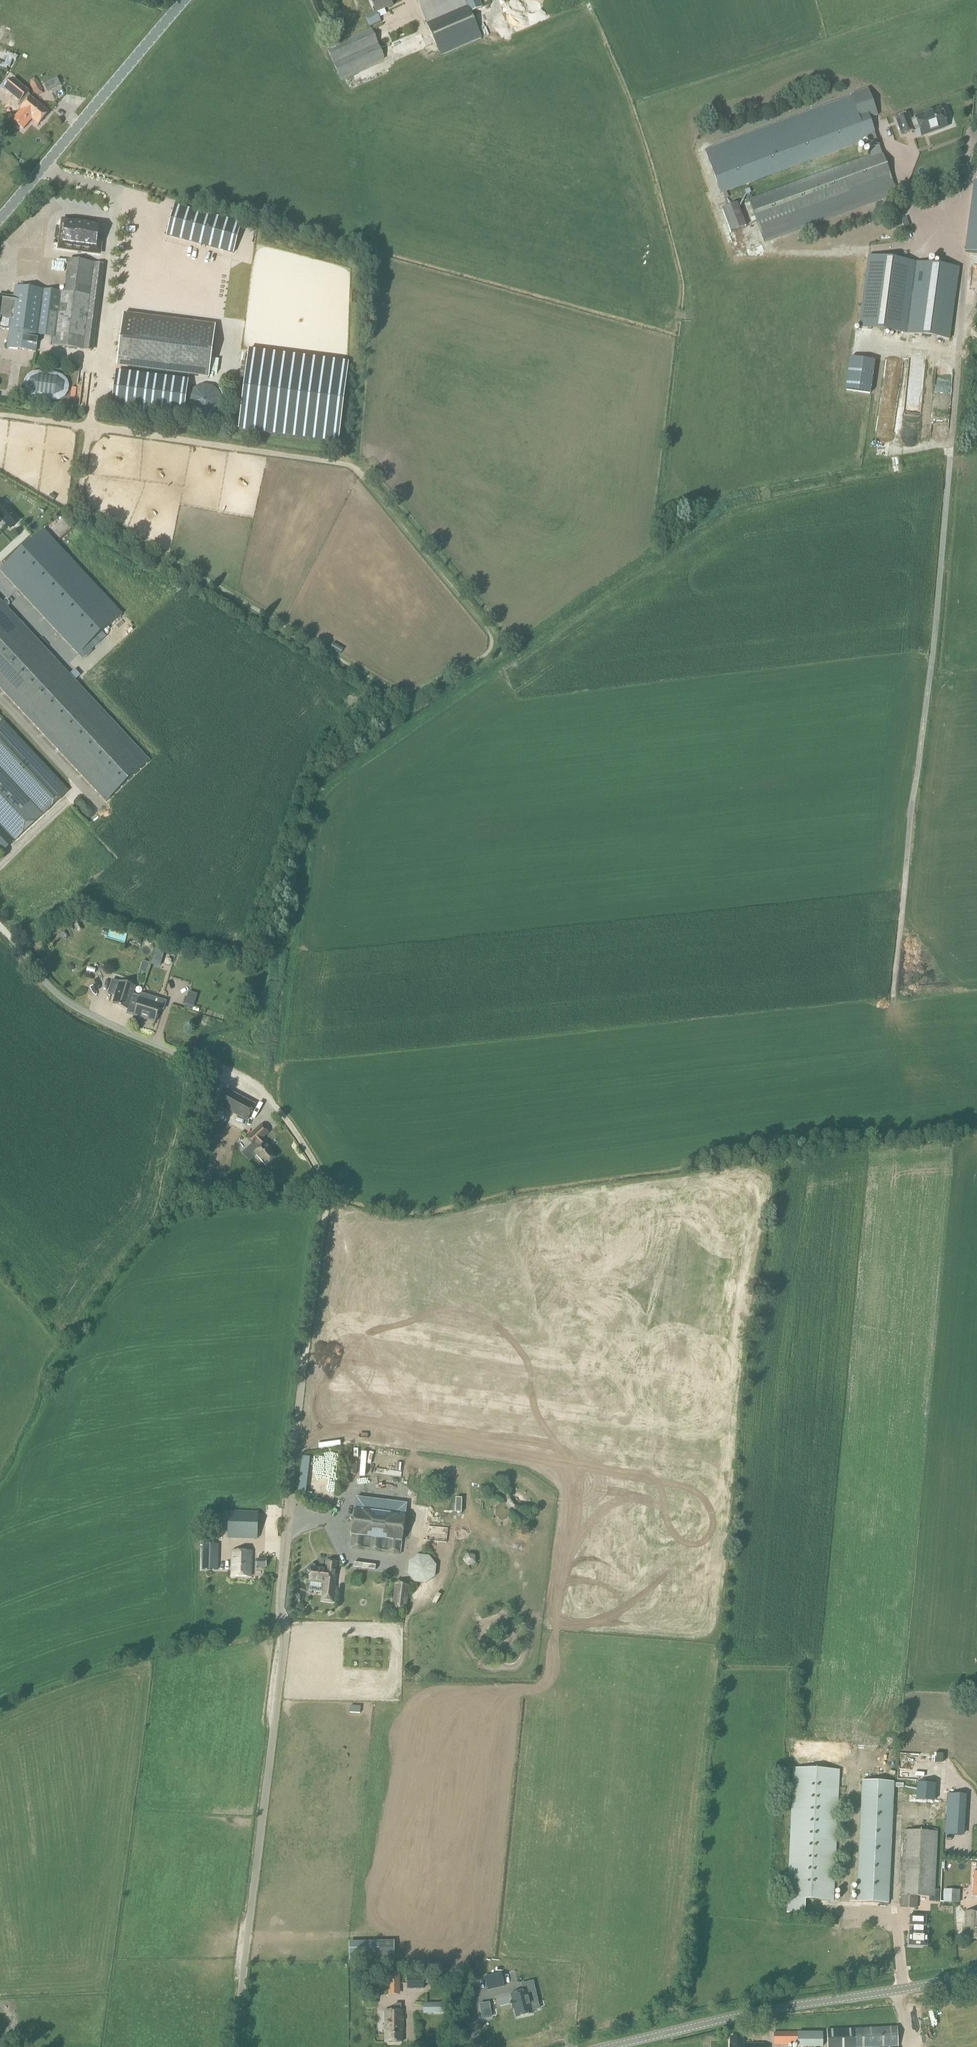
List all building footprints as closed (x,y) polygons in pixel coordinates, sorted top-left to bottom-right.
[(377,12),(393,5),(390,0),(371,0),(377,12)] [(480,33),(471,12),(483,7),(480,0),(416,0),(439,51),(480,33)] [(502,26),(509,23),(506,18),(499,21),(502,26)] [(489,27),(484,29),(488,41),(493,39),(489,27)] [(340,79),(385,59),(372,29),(327,49),(340,79)] [(31,85),(32,87),(35,92),(39,95),(42,93),(42,89),(38,81),(35,78),(31,80),(31,85)] [(21,110),(13,120),(24,129),(32,119),(38,124),(49,112),(31,98),(29,100),(25,97),(29,92),(14,79),(6,89),(25,105),(21,110)] [(52,90),(53,90),(49,82),(44,84),(47,90),(48,92),(52,90)] [(836,152),(867,140),(877,137),(870,119),(878,116),(868,89),(852,95),(854,102),(736,145),(736,146),(708,156),(721,193),(750,183),(836,152)] [(55,116),(65,116),(66,108),(56,107),(55,116)] [(913,128),(918,126),(922,136),(947,127),(940,108),(915,117),(916,119),(911,121),(908,115),(896,119),(902,135),(914,131),(913,128)] [(41,143),(45,139),(30,128),(27,132),(41,143)] [(895,188),(882,151),(877,137),(867,140),(872,154),(748,200),(762,237),(895,188)] [(717,197),(721,207),(727,204),(723,194),(717,197)] [(976,255),(976,205),(971,204),(965,253),(976,255)] [(725,227),(740,222),(734,205),(719,210),(725,227)] [(193,209),(183,244),(231,258),(241,223),(193,209)] [(60,248),(99,253),(102,232),(95,231),(96,223),(63,219),(60,248)] [(949,340),(959,268),(868,256),(859,328),(949,340)] [(67,292),(59,291),(53,338),(52,346),(83,350),(84,350),(84,349),(91,350),(102,264),(71,260),(67,292)] [(39,336),(44,290),(15,286),(13,297),(9,330),(7,348),(36,352),(39,336)] [(53,338),(59,291),(44,290),(39,336),(53,338)] [(9,330),(13,297),(0,296),(0,324),(1,324),(0,328),(9,330)] [(209,377),(216,325),(124,313),(117,365),(209,377)] [(349,362),(248,349),(238,430),(339,444),(349,362)] [(190,378),(116,370),(111,407),(186,416),(190,378)] [(39,372),(33,372),(28,375),(25,380),(25,386),(26,392),(30,396),(36,398),(54,400),(60,399),(65,396),(68,392),(68,386),(67,380),(62,376),(57,374),(39,372)] [(0,501),(0,525),(2,523),(10,531),(22,520),(2,500),(0,501)] [(78,655),(122,614),(44,530),(0,571),(78,655)] [(106,802),(150,761),(0,598),(0,687),(106,802)] [(0,727),(0,827),(14,842),(68,792),(5,722),(0,727)] [(0,827),(0,852),(2,853),(14,842),(0,827)] [(132,994),(135,987),(120,982),(113,1005),(128,1010),(128,1008),(136,1011),(134,1016),(142,1018),(143,1017),(155,1020),(153,1026),(159,1008),(164,1010),(166,1002),(141,994),(140,997),(132,994)] [(189,992),(186,1004),(193,1006),(197,995),(189,992)] [(170,993),(168,999),(179,1003),(181,997),(170,993)] [(218,1106),(247,1121),(255,1106),(226,1091),(218,1106)] [(253,1145),(251,1147),(256,1153),(255,1154),(267,1167),(276,1157),(264,1144),(266,1142),(263,1138),(269,1133),(261,1125),(247,1139),(253,1145)] [(359,1334),(360,1327),(342,1324),(341,1331),(359,1334)] [(453,1499),(427,1497),(425,1512),(451,1514),(453,1499)] [(389,1540),(388,1552),(400,1554),(407,1504),(357,1498),(352,1535),(389,1540)] [(228,1539),(256,1540),(258,1512),(229,1512),(228,1539)] [(201,1570),(218,1570),(218,1544),(202,1544),(201,1570)] [(231,1576),(252,1577),(253,1552),(232,1551),(231,1576)] [(335,1585),(338,1563),(327,1561),(326,1570),(315,1569),(316,1566),(314,1565),(312,1564),(308,1568),(307,1570),(309,1572),(311,1572),(308,1592),(321,1593),(322,1582),(324,1582),(322,1601),(335,1603),(337,1585),(335,1585)] [(409,1585),(406,1582),(400,1581),(395,1584),(392,1607),(396,1611),(402,1612),(407,1609),(409,1585)] [(834,1901),(840,1769),(794,1767),(787,1913),(805,1914),(806,1899),(834,1901)] [(862,1781),(860,1822),(856,1902),(889,1904),(893,1824),(892,1824),(894,1782),(862,1781)] [(962,1836),(965,1795),(949,1794),(946,1835),(962,1836)] [(937,1832),(904,1831),(901,1907),(917,1908),(917,1896),(929,1896),(929,1901),(938,1902),(939,1890),(935,1890),(937,1832)] [(960,1891),(945,1890),(944,1902),(959,1904),(960,1891)] [(966,1911),(965,1929),(963,1929),(963,1938),(976,1939),(976,1912),(966,1911)] [(924,1914),(909,1915),(909,1925),(914,1925),(914,1931),(911,1932),(911,1945),(931,1944),(930,1930),(923,1930),(922,1924),(925,1924),(924,1914)] [(853,1919),(838,1920),(839,1932),(854,1931),(853,1919)] [(937,1940),(954,1939),(953,1928),(937,1929),(937,1940)] [(400,1973),(399,1973),(389,1972),(388,1972),(388,1995),(400,1995),(400,1973)] [(504,1985),(501,1973),(485,1977),(487,1989),(504,1985)] [(424,1976),(407,1976),(407,1989),(424,1989),(424,1976)] [(521,1992),(509,1995),(515,2018),(531,2014),(530,2011),(538,2009),(531,1982),(519,1985),(521,1992)] [(447,2014),(447,2003),(426,2003),(426,2014),(447,2014)] [(491,2018),(489,2003),(480,2004),(483,2019),(491,2018)] [(402,2042),(402,2011),(386,2011),(386,2042),(402,2042)] [(897,2027),(827,2030),(828,2046),(899,2046),(898,2046),(897,2027)] [(823,2032),(774,2032),(774,2045),(798,2045),(798,2046),(822,2046),(823,2032)] [(730,2046),(763,2046),(763,2044),(744,2044),(744,2038),(730,2038),(730,2046)]
